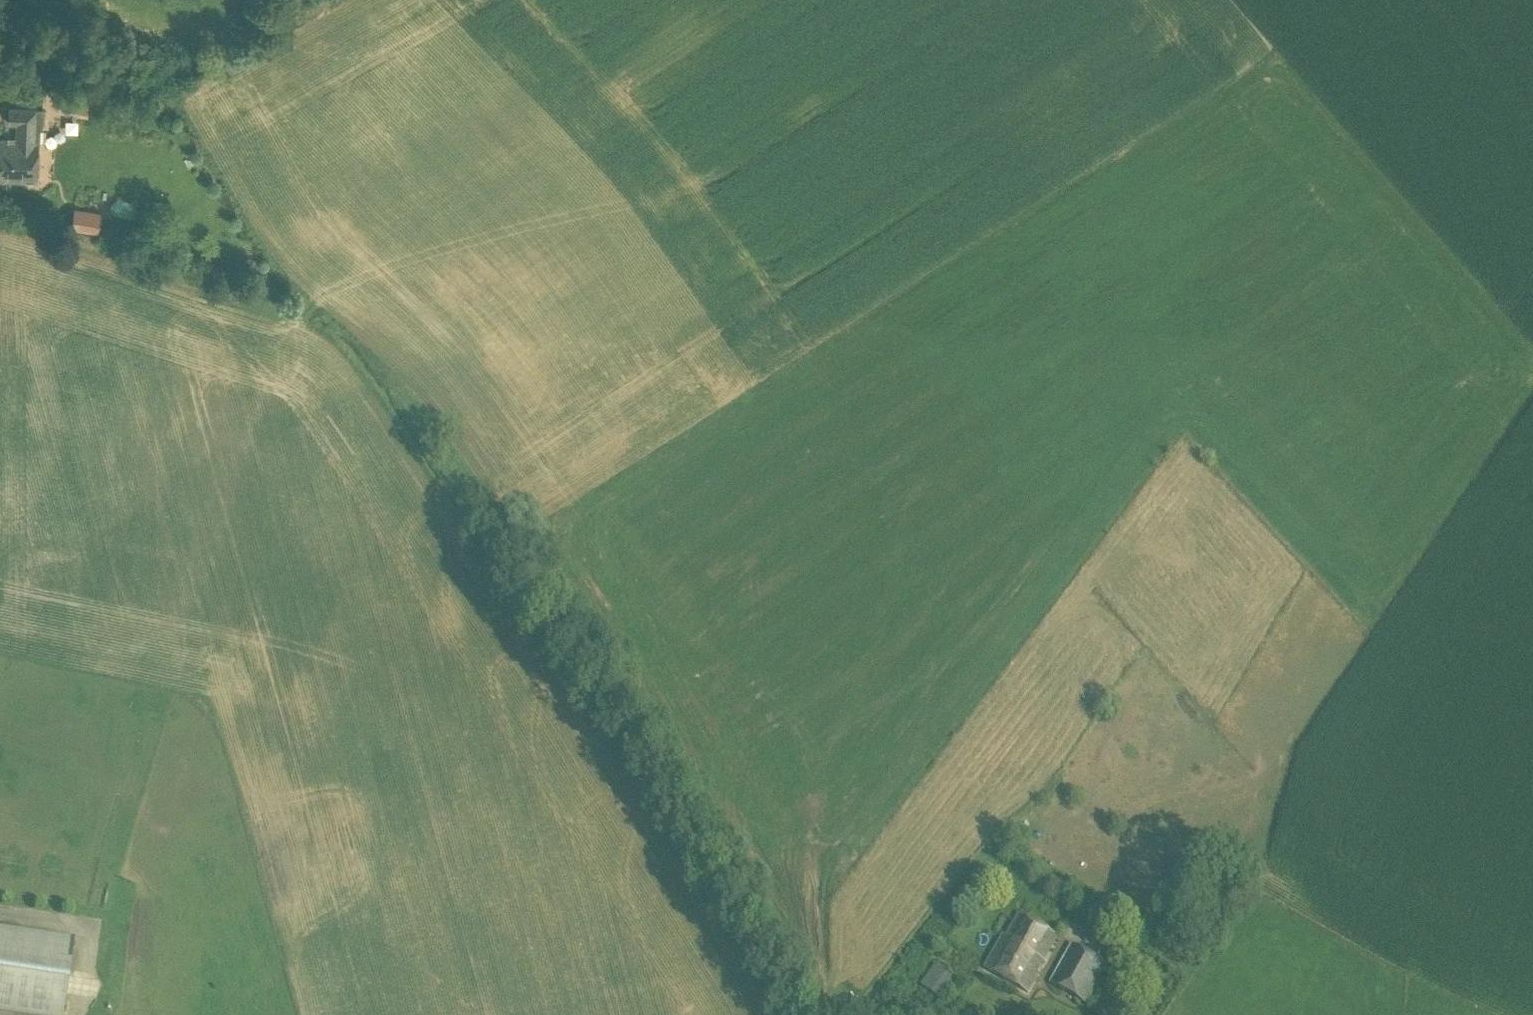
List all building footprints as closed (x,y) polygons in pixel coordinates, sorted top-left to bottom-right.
[(43,110),(9,109),(9,123),(17,123),(16,141),(0,140),(0,180),(37,182),(40,128),(42,128),(43,110)] [(91,235),(95,214),(71,209),(67,231),(91,235)] [(1058,937),(1019,915),(1007,937),(1004,935),(985,968),(1029,993),(1046,963),(1044,962),(1058,937)] [(74,939),(0,928),(0,1010),(36,1014),(62,1014),(74,939)] [(1086,1004),(1108,965),(1071,944),(1049,983),(1086,1004)]
